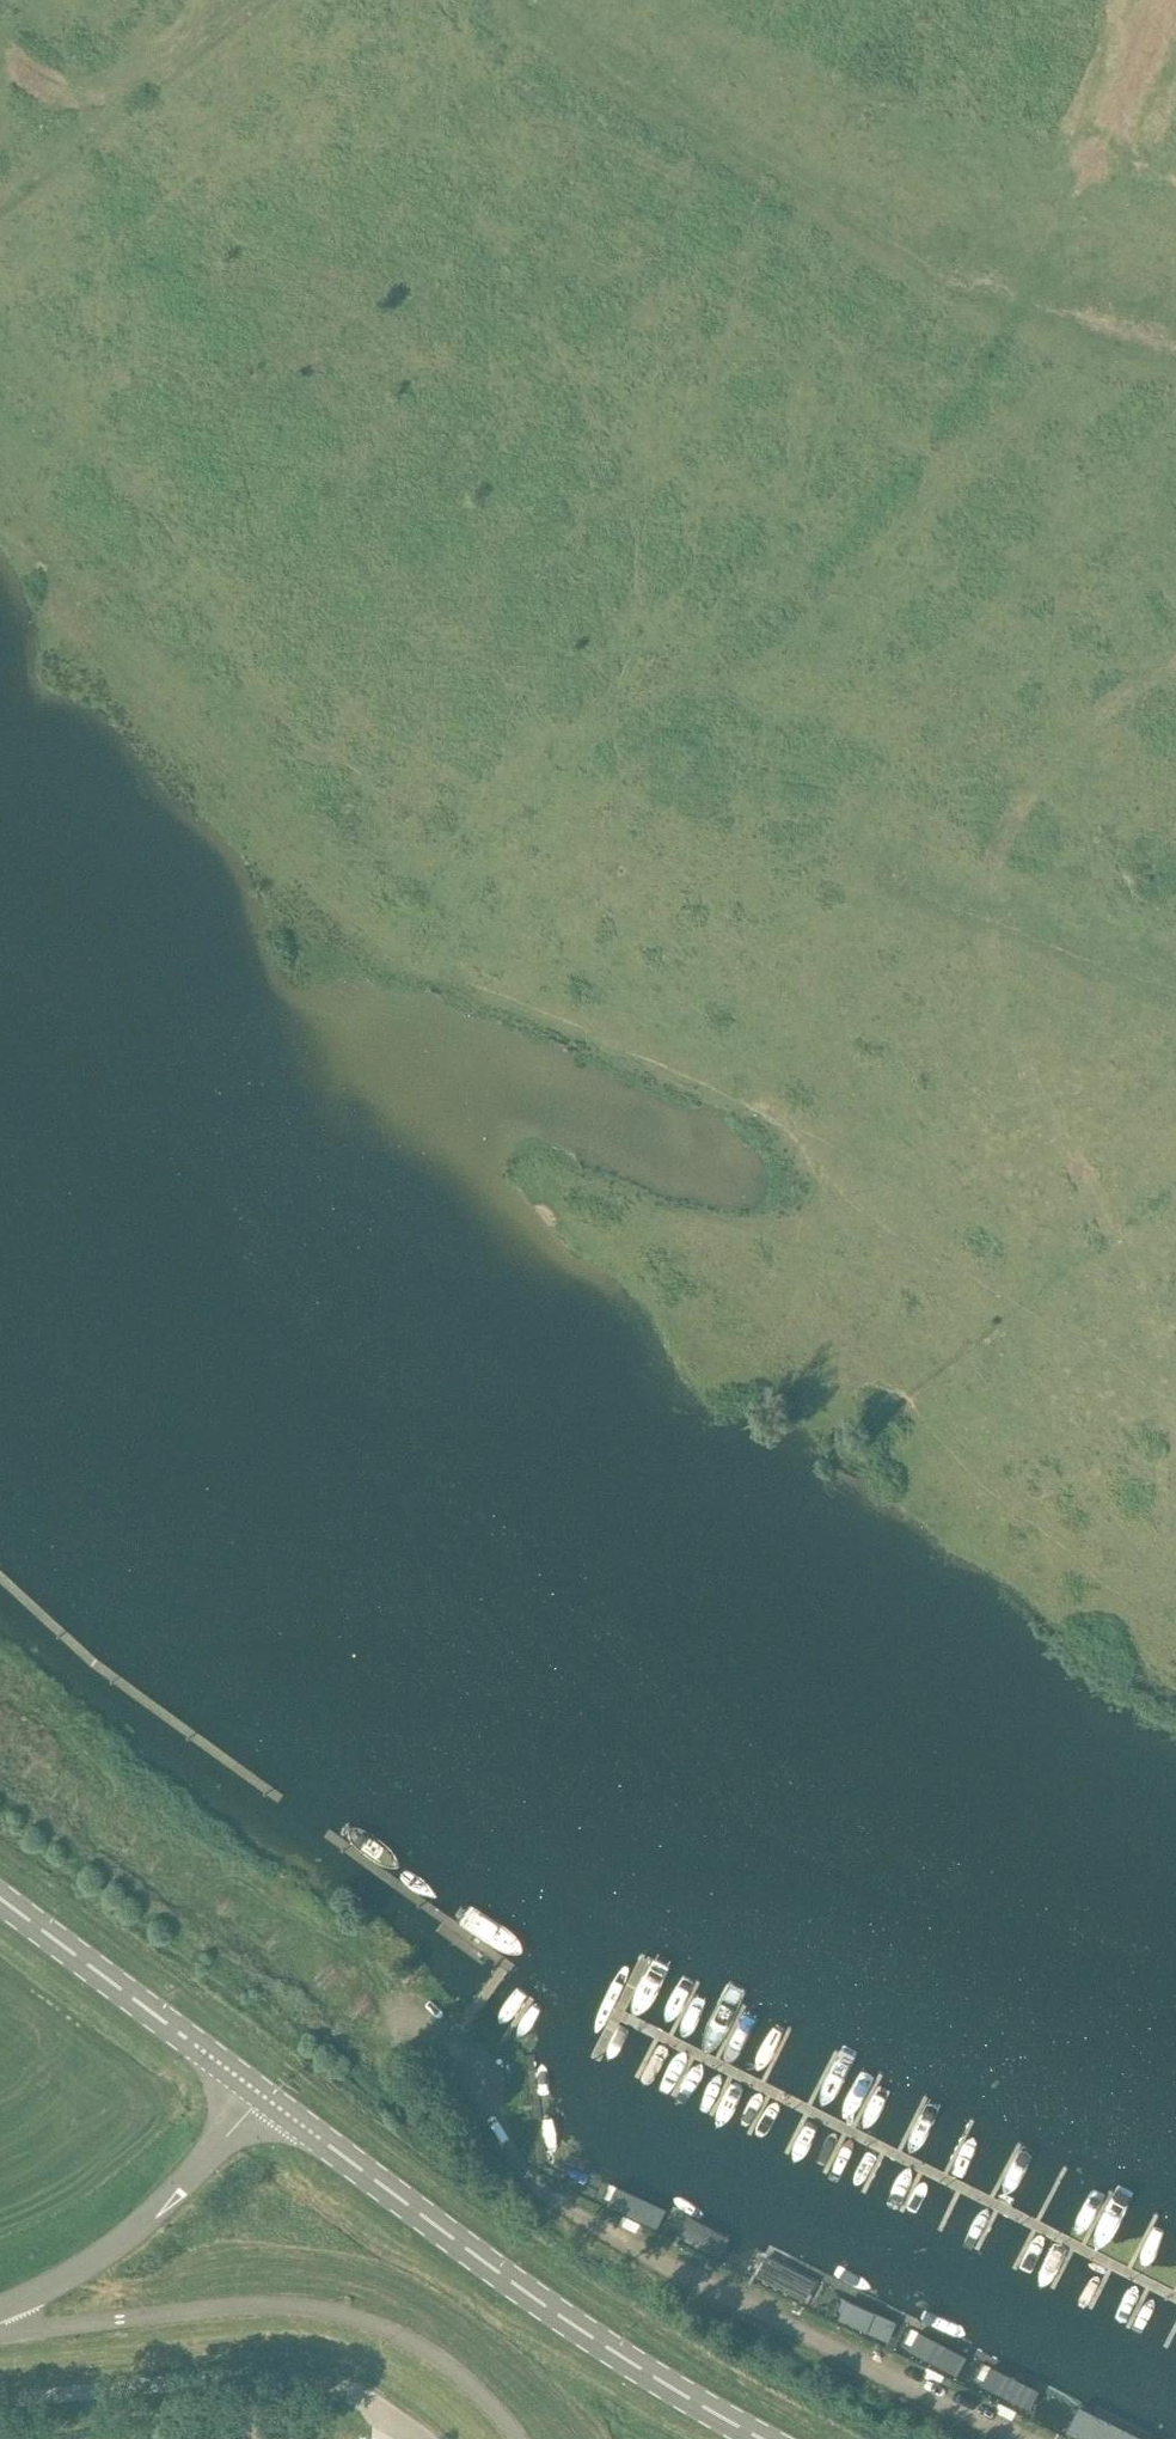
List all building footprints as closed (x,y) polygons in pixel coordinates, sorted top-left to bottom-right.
[(636,2237),(660,2187),(554,2134),(529,2184),(636,2237)] [(636,2237),(725,2281),(750,2231),(660,2187),(636,2237)] [(725,2281),(823,2330),(848,2280),(750,2231),(725,2281)] [(1019,2427),(1043,2438),(1169,2438),(1045,2378),(1042,2381),(1019,2427)]
